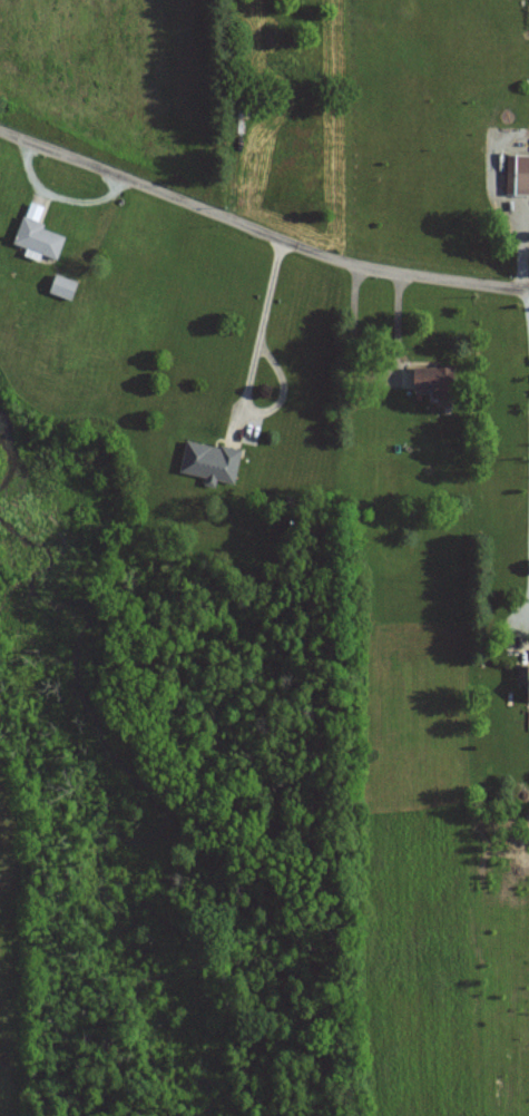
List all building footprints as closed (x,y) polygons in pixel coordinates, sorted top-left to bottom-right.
[(506,173),(506,195),(528,195),(528,173),(506,173)] [(57,261),(64,236),(36,227),(42,207),(27,203),(14,246),(28,250),(27,251),(57,261)] [(76,283),(54,276),(48,293),(70,301),(76,283)] [(412,368),(412,391),(434,391),(434,398),(452,398),(452,368),(412,368)] [(233,486),(240,452),(185,441),(178,476),(215,483),(215,482),(233,486)] [(384,545),(366,545),(366,556),(384,556),(384,545)] [(524,688),(524,704),(528,704),(528,667),(517,667),(517,688),(524,688)]
